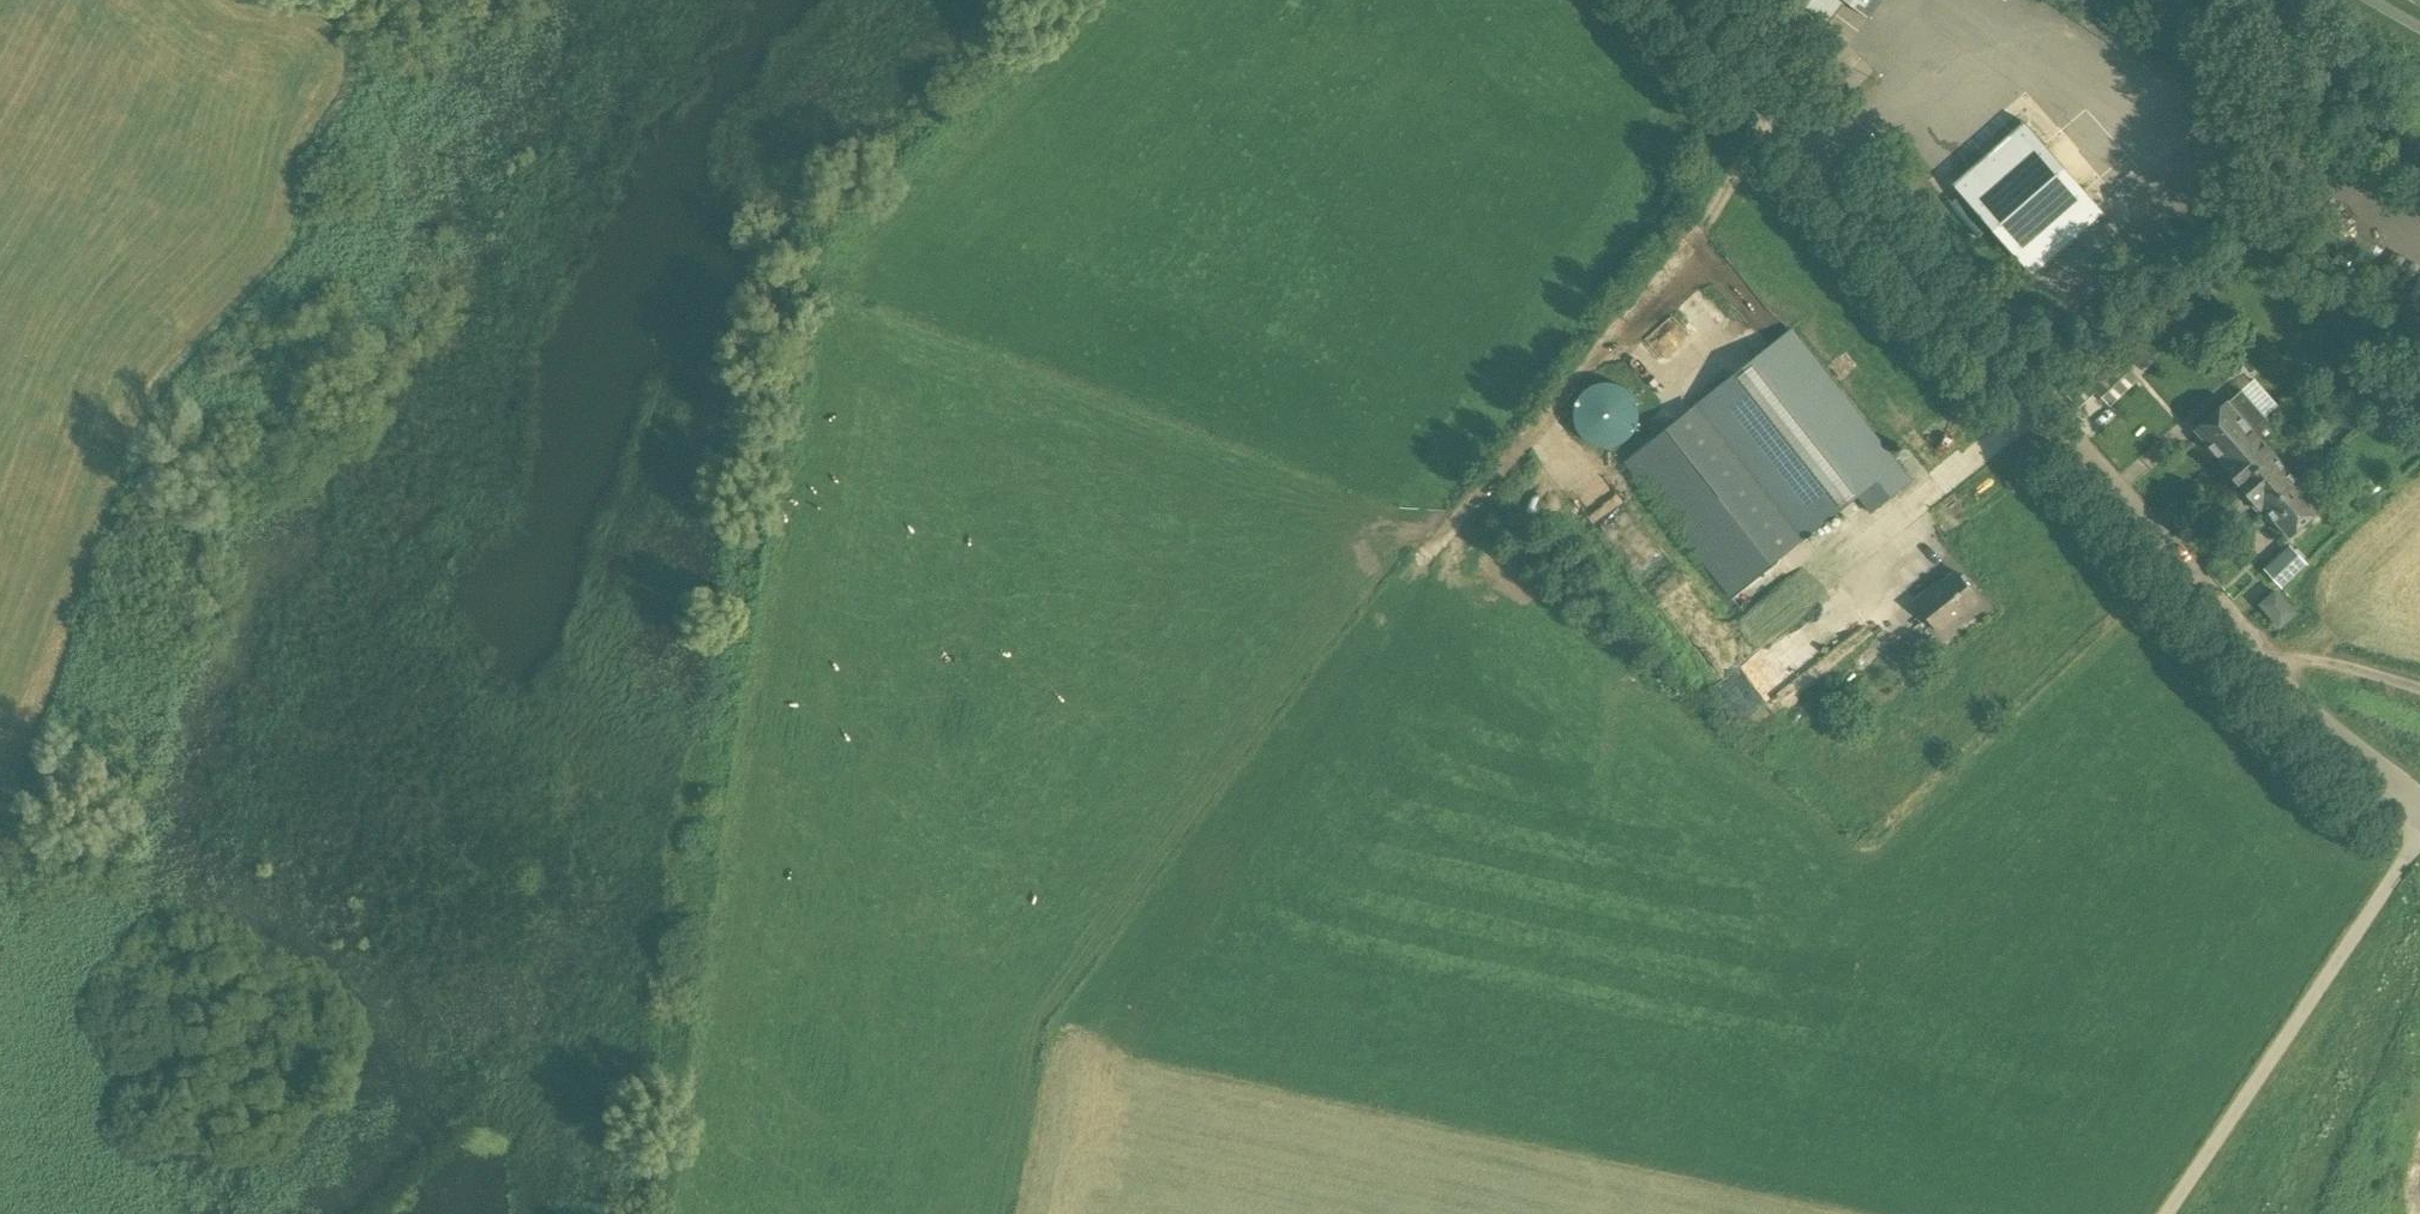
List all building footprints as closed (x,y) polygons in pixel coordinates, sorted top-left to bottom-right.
[(1882,0),(1795,0),(1828,24),(1845,1),(1868,18),(1882,0)] [(1871,512),(1910,481),(1790,330),(1624,461),(1731,596),(1857,495),(1871,512)] [(2121,363),(2096,388),(2111,403),(2136,378),(2121,363)] [(1616,386),(1610,384),(1603,383),(1599,383),(1592,384),(1585,386),(1579,390),(1574,395),(1572,398),(1569,404),(1567,411),(1567,418),(1568,425),(1569,429),(1572,435),(1577,441),(1582,445),(1585,447),(1589,448),(1595,450),(1599,450),(1606,450),(1609,449),(1616,446),(1622,443),(1627,438),(1629,435),(1632,429),(1633,425),(1634,418),(1634,411),(1632,404),(1631,401),(1629,398),(1625,393),(1619,388),(1616,386)] [(2230,403),(2228,401),(2195,430),(2219,457),(2264,417),(2242,392),(2230,403)] [(2264,417),(2219,457),(2222,460),(2219,462),(2239,485),(2275,454),(2287,443),(2264,417)] [(2295,476),(2275,454),(2239,485),(2261,509),(2263,507),(2265,509),(2321,460),(2314,452),(2295,470),(2298,473),(2295,476)] [(2331,471),(2321,460),(2265,509),(2289,536),(2322,507),(2308,491),(2331,471)] [(2288,547),(2263,571),(2280,590),(2304,568),(2288,547)] [(1930,587),(1914,600),(1940,632),(1979,601),(1955,571),(1932,589),(1930,587)] [(2276,589),(2259,605),(2279,628),(2297,613),(2276,589)]
